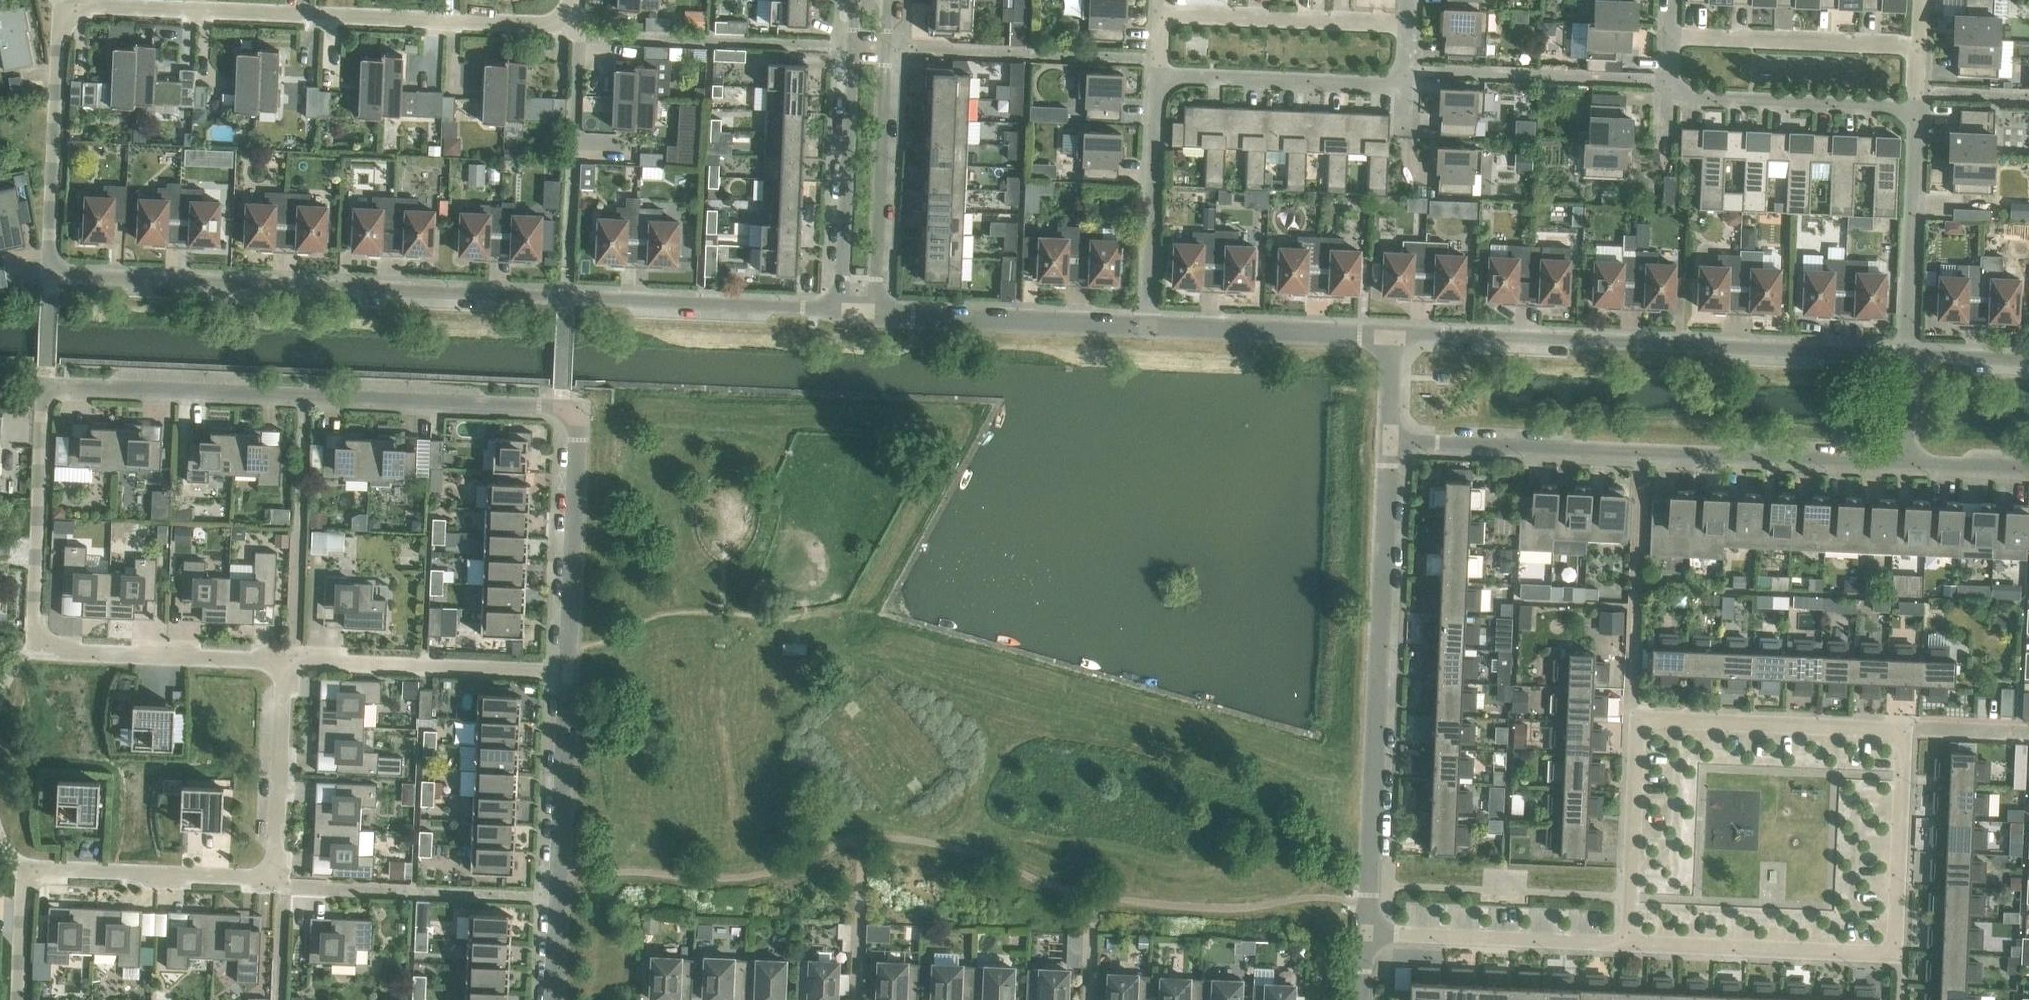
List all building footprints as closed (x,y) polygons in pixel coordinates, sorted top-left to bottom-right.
[(618,10),(639,10),(639,6),(658,7),(658,2),(661,2),(662,0),(619,0),(618,10)] [(787,0),(771,0),(770,23),(810,25),(810,23),(807,23),(808,18),(810,18),(811,0),(808,0),(808,1),(787,0)] [(1014,7),(1027,8),(1027,0),(1014,0),(1014,7)] [(1082,18),(1090,18),(1089,39),(1120,41),(1121,19),(1125,19),(1126,0),(1082,0),(1082,18)] [(1448,9),(1480,11),(1480,10),(1480,0),(1448,0),(1448,8),(1448,9)] [(1594,22),(1594,23),(1630,25),(1630,26),(1635,26),(1636,1),(1624,1),(1624,0),(1595,0),(1594,22)] [(1861,6),(1860,6),(1861,0),(1817,0),(1817,4),(1818,4),(1838,5),(1838,8),(1861,9),(1861,6)] [(1861,6),(1882,7),(1882,10),(1904,11),(1905,0),(1861,0),(1860,6),(1861,6)] [(1959,40),(1959,39),(1998,41),(1998,40),(1999,17),(1993,17),(1994,0),(1965,0),(1964,16),(1954,15),(1953,40),(1959,40)] [(973,6),(936,4),(935,13),(928,13),(927,34),(954,35),(954,29),(972,30),(973,6)] [(29,31),(24,6),(0,11),(0,46),(5,71),(33,65),(27,31),(29,31)] [(1027,8),(1014,7),(1013,21),(1026,22),(1027,8)] [(1448,9),(1448,8),(1444,8),(1443,33),(1447,33),(1446,53),(1443,52),(1443,54),(1478,56),(1478,35),(1486,35),(1488,10),(1480,10),(1480,11),(1448,9)] [(692,10),(692,29),(704,29),(704,11),(692,10)] [(1515,13),(1515,22),(1527,22),(1528,14),(1515,13)] [(645,30),(670,31),(671,18),(645,17),(645,30)] [(714,33),(726,34),(727,22),(715,21),(714,33)] [(1594,23),(1594,22),(1587,22),(1586,58),(1585,58),(1585,59),(1586,59),(1585,70),(1604,71),(1604,60),(1616,60),(1616,59),(1615,59),(1615,48),(1629,48),(1630,26),(1630,25),(1594,23)] [(1543,23),(1542,34),(1556,35),(1556,23),(1543,23)] [(1010,32),(1009,44),(1025,44),(1026,33),(1010,32)] [(1959,39),(1959,40),(1957,75),(1956,75),(1956,76),(1998,78),(1998,77),(1997,76),(1999,40),(1998,40),(1998,41),(1959,39)] [(194,107),(194,106),(195,85),(195,82),(195,70),(180,69),(179,81),(156,80),(157,67),(154,67),(155,45),(134,44),(134,48),(132,104),(133,104),(181,106),(194,107)] [(133,108),(133,104),(132,104),(134,48),(115,47),(113,83),(84,81),(71,80),(70,105),(133,108)] [(258,49),(258,53),(256,109),(257,109),(276,110),(276,107),(279,107),(280,91),(277,91),(278,50),(258,49)] [(713,61),(725,61),(726,49),(714,49),(713,61)] [(258,53),(238,52),(237,93),(234,93),(233,109),(236,109),(236,112),(257,113),(257,109),(256,109),(258,53)] [(381,54),(381,58),(382,58),(380,114),(381,114),(400,115),(400,112),(403,112),(403,96),(400,96),(402,55),(381,54)] [(382,58),(381,58),(362,58),(360,98),(357,98),(357,114),(360,114),(360,118),(380,118),(381,114),(380,114),(382,58)] [(505,60),(505,64),(506,64),(503,120),(504,120),(565,122),(566,98),(523,96),(523,86),(525,86),(526,61),(505,60)] [(506,64),(505,64),(486,63),(484,104),(481,104),(480,119),(483,120),(483,123),(504,124),(504,120),(503,120),(506,64)] [(768,64),(767,87),(805,89),(804,90),(807,90),(808,72),(805,71),(806,67),(808,67),(808,65),(768,64)] [(615,92),(615,96),(654,98),(656,66),(635,65),(635,69),(616,69),(615,74),(612,74),(612,92),(615,92)] [(932,87),(932,96),(969,98),(970,74),(952,73),(952,67),(926,66),(925,87),(932,87)] [(1085,119),(1117,120),(1118,99),(1122,99),(1123,74),(1079,72),(1078,97),(1086,97),(1085,119)] [(21,76),(9,78),(11,92),(23,91),(21,76)] [(194,106),(194,107),(194,111),(206,111),(207,86),(195,85),(194,106)] [(712,85),(712,97),(724,97),(724,85),(712,85)] [(996,85),(995,99),(1010,99),(1010,85),(1009,85),(996,85)] [(1010,85),(1010,99),(1023,100),(1023,86),(1010,85)] [(306,111),(318,112),(319,91),(319,87),(307,86),(306,111)] [(767,87),(766,110),(803,112),(803,113),(806,113),(807,94),(804,94),(804,90),(805,89),(767,87)] [(694,88),(694,98),(704,98),(704,88),(694,88)] [(1440,132),(1440,134),(1474,135),(1475,114),(1483,114),(1484,90),(1441,88),(1440,113),(1443,113),(1443,132),(1440,132)] [(318,112),(318,116),(330,116),(331,91),(319,91),(318,112)] [(429,117),(430,91),(418,91),(417,116),(429,117)] [(429,117),(441,117),(442,117),(442,96),(443,96),(443,92),(430,91),(429,117)] [(1589,131),(1589,139),(1589,140),(1625,142),(1625,143),(1630,143),(1631,118),(1619,118),(1619,107),(1620,107),(1620,105),(1617,105),(1618,94),(1591,93),(1591,104),(1590,104),(1590,105),(1589,131)] [(442,117),(441,117),(441,121),(454,122),(455,96),(443,96),(442,96),(442,117)] [(654,98),(615,96),(613,128),(634,129),(634,125),(653,126),(653,121),(656,121),(657,102),(654,102),(654,98)] [(924,105),(924,119),(968,120),(969,98),(932,96),(931,105),(924,105)] [(1023,100),(1010,99),(1009,113),(1022,114),(1023,100)] [(667,145),(666,163),(697,165),(700,105),(680,104),(678,145),(667,145)] [(1222,188),(1224,148),(1226,107),(1225,106),(1225,107),(1222,107),(1222,112),(1206,112),(1207,107),(1186,106),(1186,105),(1184,105),(1183,125),(1173,124),(1172,146),(1207,147),(1205,188),(1222,188)] [(1029,106),(1029,121),(1046,121),(1046,107),(1029,106)] [(1263,190),(1264,150),(1266,108),(1265,108),(1265,109),(1263,109),(1263,114),(1247,113),(1247,108),(1226,107),(1224,148),(1245,149),(1244,189),(1263,190)] [(1303,192),(1305,152),(1307,110),(1306,110),(1306,111),(1304,111),(1303,116),(1288,115),(1288,110),(1267,109),(1267,108),(1266,108),(1264,150),(1286,151),(1285,191),(1303,192)] [(1948,156),(1953,157),(1953,156),(1992,158),(1992,157),(1993,134),(1989,134),(1989,111),(1960,109),(1959,132),(1949,132),(1948,156)] [(766,110),(765,133),(803,134),(803,136),(805,136),(806,117),(803,117),(803,113),(803,112),(766,110)] [(1344,194),(1346,153),(1348,112),(1347,112),(1347,113),(1344,112),(1344,117),(1329,117),(1329,112),(1308,111),(1308,110),(1307,110),(1305,152),(1327,153),(1325,193),(1344,194)] [(194,112),(194,122),(205,122),(205,112),(194,112)] [(1348,112),(1346,153),(1368,154),(1366,195),(1386,195),(1389,114),(1388,113),(1388,114),(1385,114),(1385,119),(1369,118),(1370,113),(1349,113),(1349,112),(1348,112)] [(711,119),(710,130),(722,131),(723,119),(711,119)] [(930,133),(930,142),(967,143),(968,120),(924,119),(923,132),(930,133)] [(1516,121),(1515,140),(1534,141),(1535,121),(1516,121)] [(1723,210),(1725,158),(1724,158),(1725,133),(1726,134),(1726,130),(1703,129),(1703,133),(1681,132),(1680,156),(1702,157),(1700,209),(1723,210)] [(722,131),(710,130),(710,142),(722,143),(722,131)] [(134,131),(133,141),(146,141),(146,131),(134,131)] [(722,131),(722,143),(731,143),(732,131),(722,131)] [(1008,131),(1008,145),(1021,146),(1021,131),(1008,131)] [(1083,178),(1115,179),(1115,158),(1123,158),(1124,145),(1120,145),(1120,133),(1077,131),(1076,156),(1084,156),(1083,178)] [(1579,131),(1578,139),(1585,139),(1589,139),(1589,131),(1579,131)] [(1766,212),(1768,160),(1767,160),(1768,135),(1769,135),(1769,132),(1746,131),(1746,134),(1726,134),(1725,133),(1724,158),(1725,158),(1745,159),(1743,211),(1766,212)] [(765,133),(764,156),(802,157),(802,158),(804,158),(805,140),(802,140),(803,136),(803,134),(765,133)] [(1809,214),(1811,162),(1810,162),(1811,137),(1812,137),(1812,134),(1790,133),(1790,136),(1769,135),(1768,135),(1767,160),(1768,160),(1789,161),(1786,213),(1809,214)] [(1852,216),(1854,164),(1855,139),(1856,136),(1833,135),(1833,138),(1812,137),(1811,137),(1810,162),(1811,162),(1832,163),(1830,215),(1852,216)] [(1854,164),(1875,165),(1873,216),(1895,217),(1899,138),(1876,137),(1876,140),(1855,139),(1854,164)] [(443,138),(443,153),(460,153),(460,138),(443,138)] [(1589,140),(1589,139),(1585,139),(1583,176),(1582,176),(1582,177),(1624,179),(1624,177),(1624,165),(1625,143),(1625,142),(1589,140)] [(922,150),(922,164),(966,166),(967,143),(930,142),(929,151),(922,150)] [(1021,146),(1008,145),(1007,159),(1020,159),(1021,146)] [(1437,193),(1472,194),(1473,173),(1481,173),(1482,149),(1438,147),(1438,159),(1434,158),(1433,171),(1441,172),(1440,191),(1437,191),(1437,193)] [(517,150),(504,150),(504,159),(517,159),(517,150)] [(657,166),(664,166),(665,154),(640,153),(639,165),(642,165),(657,166)] [(1518,153),(1517,170),(1531,170),(1532,154),(1518,153)] [(764,156),(763,178),(801,180),(801,181),(803,181),(804,163),(801,163),(802,158),(802,157),(764,156)] [(1953,156),(1953,157),(1952,192),(1951,192),(1951,193),(1993,195),(1993,193),(1992,193),(1994,157),(1992,157),(1992,158),(1953,156)] [(1030,163),(1029,177),(1056,178),(1056,164),(1030,163)] [(469,164),(469,182),(484,182),(485,164),(469,164)] [(709,164),(708,176),(720,177),(721,165),(709,164)] [(928,178),(928,187),(965,189),(966,166),(922,164),(921,178),(928,178)] [(662,179),(662,166),(657,166),(642,165),(642,178),(662,179)] [(25,174),(14,175),(16,185),(27,184),(25,174)] [(720,177),(708,176),(708,188),(720,188),(720,177)] [(1007,177),(1006,191),(1019,191),(1019,177),(1007,177)] [(763,178),(762,201),(800,203),(800,204),(802,204),(803,185),(800,185),(801,181),(801,180),(763,178)] [(167,218),(179,218),(180,188),(181,183),(167,183),(167,188),(158,188),(157,199),(140,199),(138,240),(151,241),(151,246),(166,247),(167,218)] [(104,197),(86,196),(85,222),(80,222),(79,243),(100,244),(100,239),(112,239),(113,216),(124,216),(124,221),(125,222),(127,186),(104,185),(104,197)] [(26,245),(19,211),(21,211),(17,186),(0,189),(0,250),(26,245)] [(920,196),(920,210),(964,212),(965,189),(928,187),(927,196),(920,196)] [(180,188),(179,218),(191,219),(190,248),(205,249),(205,243),(218,244),(219,202),(202,201),(203,189),(180,188)] [(1218,189),(1218,203),(1231,204),(1231,189),(1218,189)] [(1257,190),(1257,207),(1267,207),(1268,191),(1257,190)] [(1019,191),(1006,191),(1005,205),(1018,205),(1019,191)] [(275,223),(286,223),(287,193),(265,192),(265,204),(247,203),(245,245),(258,246),(258,251),(273,252),(275,223)] [(1662,208),(1674,208),(1674,193),(1663,192),(1662,208)] [(287,193),(286,223),(298,224),(297,253),(312,253),(312,248),(325,248),(327,207),(309,206),(310,194),(287,193)] [(1601,193),(1600,203),(1612,203),(1613,194),(1601,193)] [(382,227),(393,227),(395,198),(372,197),(372,209),(354,208),(353,250),(365,250),(365,256),(380,256),(382,227)] [(1408,197),(1408,211),(1426,212),(1427,198),(1408,197)] [(395,198),(393,227),(405,228),(404,257),(420,258),(420,252),(432,253),(434,211),(416,210),(417,198),(395,198)] [(626,238),(637,238),(639,208),(640,198),(626,198),(626,207),(617,207),(616,219),(599,218),(597,260),(609,261),(609,266),(624,267),(626,238)] [(1429,200),(1428,216),(1476,218),(1477,201),(1429,200)] [(762,201),(761,224),(799,226),(799,227),(801,227),(802,208),(799,208),(800,204),(800,203),(762,201)] [(1024,201),(1024,212),(1038,212),(1039,202),(1024,201)] [(502,207),(501,232),(512,233),(511,262),(527,262),(527,257),(539,258),(540,248),(552,249),(553,221),(541,221),(541,216),(524,215),(524,203),(502,202),(502,207)] [(1518,204),(1518,214),(1529,214),(1529,204),(1518,204)] [(1532,205),(1532,214),(1543,214),(1543,205),(1532,205)] [(489,232),(501,232),(502,207),(490,207),(489,214),(462,212),(460,254),(472,255),(472,260),(488,261),(489,232)] [(639,208),(637,238),(649,239),(648,268),(664,268),(664,263),(676,263),(678,222),(661,221),(661,209),(639,208)] [(1968,221),(1990,221),(1991,210),(1968,209),(1968,221)] [(707,210),(706,222),(718,222),(719,210),(707,210)] [(926,224),(926,233),(963,234),(964,212),(920,210),(919,223),(926,224)] [(1725,215),(1725,221),(1729,225),(1735,225),(1740,221),(1740,215),(1736,211),(1729,211),(1725,215)] [(1945,221),(1944,233),(1961,233),(1962,222),(1945,221)] [(718,222),(706,222),(706,233),(718,234),(718,222)] [(1005,222),(1004,236),(1017,237),(1018,223),(1005,222)] [(1636,223),(1636,235),(1649,235),(1649,224),(1636,223)] [(761,224),(760,247),(798,248),(798,250),(800,250),(801,231),(798,231),(799,227),(799,226),(761,224)] [(1067,256),(1079,257),(1080,227),(1058,226),(1057,238),(1040,237),(1038,279),(1050,279),(1050,285),(1065,286),(1067,256)] [(1080,227),(1079,257),(1090,258),(1089,287),(1105,287),(1105,282),(1117,282),(1119,241),(1102,240),(1102,228),(1080,227)] [(1215,233),(1213,263),(1226,263),(1224,292),(1240,293),(1240,288),(1252,288),(1254,246),(1236,245),(1237,231),(1215,230),(1214,233),(1215,233)] [(1202,262),(1213,263),(1215,233),(1214,233),(1192,232),(1192,244),(1174,243),(1173,285),(1185,285),(1185,291),(1201,291),(1202,262)] [(918,242),(918,255),(962,257),(963,234),(926,233),(926,242),(918,242)] [(1624,235),(1623,251),(1635,251),(1636,235),(1624,235)] [(1017,237),(1004,236),(1003,250),(1016,251),(1017,237)] [(1307,267),(1319,267),(1320,237),(1298,236),(1297,248),(1280,248),(1278,289),(1290,290),(1290,295),(1305,296),(1307,267)] [(1320,237),(1319,267),(1330,268),(1329,297),(1345,297),(1345,292),(1357,293),(1359,251),(1342,250),(1342,238),(1320,237)] [(1412,271),(1424,272),(1425,242),(1403,241),(1402,253),(1385,252),(1383,294),(1395,294),(1395,300),(1411,300),(1412,271)] [(1425,242),(1424,272),(1436,272),(1434,301),(1450,302),(1450,297),(1462,297),(1464,256),(1447,255),(1447,243),(1425,242)] [(705,244),(705,256),(717,257),(717,245),(705,244)] [(1517,276),(1529,276),(1530,246),(1508,245),(1507,257),(1490,257),(1488,298),(1500,299),(1500,304),(1516,305),(1517,276)] [(1530,246),(1529,276),(1541,277),(1539,306),(1555,306),(1555,301),(1567,302),(1569,260),(1552,259),(1552,247),(1530,246)] [(798,248),(760,247),(759,270),(776,271),(776,274),(796,275),(797,272),(799,272),(800,254),(797,254),(798,250),(798,248)] [(1635,256),(1634,281),(1646,281),(1644,310),(1660,311),(1660,305),(1672,306),(1674,270),(1657,269),(1657,252),(1635,251),(1635,256)] [(1740,251),(1740,256),(1739,285),(1751,286),(1749,315),(1765,315),(1765,310),(1777,311),(1779,269),(1762,269),(1763,252),(1740,251)] [(962,257),(918,255),(917,269),(924,269),(924,279),(946,280),(946,286),(961,287),(962,257)] [(1727,285),(1739,285),(1740,256),(1718,255),(1717,267),(1700,266),(1698,307),(1710,308),(1710,313),(1726,314),(1727,285)] [(1001,281),(1015,281),(1016,256),(1002,256),(1001,281)] [(1622,280),(1634,281),(1635,256),(1623,256),(1622,263),(1595,261),(1593,303),(1605,303),(1605,309),(1621,309),(1622,280)] [(1832,289),(1844,290),(1845,260),(1823,259),(1822,271),(1805,270),(1803,312),(1815,312),(1815,318),(1831,318),(1832,289)] [(1845,260),(1844,290),(1856,290),(1854,319),(1870,320),(1870,315),(1882,315),(1884,273),(1867,273),(1867,261),(1845,260)] [(1966,295),(1978,296),(1980,265),(1957,264),(1957,277),(1939,276),(1937,317),(1950,318),(1950,323),(1965,324),(1966,295)] [(1980,265),(1978,296),(1990,296),(1989,325),(2004,326),(2004,320),(2017,321),(2019,279),(2001,278),(2002,266),(1980,265)] [(1925,270),(1924,286),(1935,286),(1935,270),(1925,270)] [(68,466),(114,468),(116,428),(109,428),(109,423),(90,422),(90,437),(69,436),(68,466)] [(116,428),(114,468),(161,470),(162,440),(142,439),(142,424),(124,423),(123,428),(116,428)] [(187,471),(234,473),(236,433),(228,433),(229,428),(210,427),(209,442),(189,441),(187,471)] [(236,433),(234,473),(258,474),(258,485),(280,486),(282,445),(261,444),(262,429),(243,429),(243,433),(236,433)] [(493,471),(496,471),(526,472),(526,460),(519,459),(520,452),(527,452),(527,445),(531,446),(532,432),(508,431),(508,438),(494,438),(493,471)] [(322,477),(369,479),(371,439),(363,438),(364,434),(345,433),(344,448),(324,447),(322,477)] [(371,439),(369,479),(370,479),(370,485),(390,486),(391,480),(416,481),(417,451),(396,450),(397,435),(378,434),(378,439),(371,439)] [(429,468),(442,469),(444,440),(430,439),(429,468)] [(1460,468),(1459,480),(1470,480),(1470,468),(1460,468)] [(431,469),(431,480),(442,480),(443,469),(431,469)] [(488,483),(486,508),(529,510),(529,495),(525,495),(525,486),(528,486),(528,488),(530,488),(530,484),(525,484),(526,472),(496,471),(496,483),(488,483)] [(1443,506),(1443,514),(1468,515),(1469,507),(1482,507),(1483,490),(1469,489),(1470,480),(1459,480),(1445,479),(1444,488),(1431,487),(1430,505),(1443,506)] [(1555,498),(1556,485),(1541,484),(1540,497),(1533,497),(1520,496),(1518,550),(1553,551),(1554,539),(1553,539),(1555,498)] [(1574,498),(1555,498),(1553,539),(1554,539),(1586,541),(1588,499),(1589,499),(1589,486),(1574,486),(1574,498)] [(1607,500),(1589,499),(1588,499),(1586,541),(1627,542),(1629,498),(1623,498),(1623,488),(1608,487),(1607,500)] [(1691,557),(1692,545),(1689,545),(1691,503),(1692,503),(1693,491),(1677,490),(1677,501),(1670,500),(1652,500),(1649,555),(1691,557)] [(1723,558),(1725,505),(1726,505),(1726,492),(1711,491),(1710,504),(1692,503),(1691,503),(1689,545),(1692,545),(1691,557),(1723,558)] [(1756,560),(1757,548),(1758,506),(1759,506),(1760,493),(1744,493),(1744,506),(1726,505),(1725,505),(1723,558),(1756,560)] [(1757,548),(1790,549),(1792,508),(1793,508),(1793,495),(1778,494),(1777,507),(1759,506),(1758,506),(1757,548)] [(1790,549),(1824,551),(1826,509),(1827,496),(1812,496),(1811,509),(1793,508),(1792,508),(1790,549)] [(1824,551),(1857,552),(1859,511),(1860,511),(1860,498),(1845,497),(1845,510),(1826,509),(1824,551)] [(1857,552),(1891,554),(1893,512),(1894,499),(1879,499),(1878,511),(1860,511),(1859,511),(1857,552)] [(1891,554),(1924,555),(1926,513),(1927,514),(1928,501),(1912,500),(1912,513),(1893,512),(1891,554)] [(1924,555),(1958,557),(1960,515),(1961,515),(1961,502),(1946,501),(1945,514),(1927,514),(1926,513),(1924,555)] [(1958,557),(1992,558),(1993,516),(1994,516),(1995,504),(1979,503),(1979,516),(1961,515),(1960,515),(1958,557)] [(1993,516),(1992,558),(2026,559),(2026,552),(2027,541),(2027,529),(2028,517),(2028,505),(2013,504),(2012,517),(1994,516),(1993,516)] [(54,506),(54,517),(65,517),(65,511),(61,506),(54,506)] [(152,507),(151,518),(168,519),(169,508),(152,507)] [(174,507),(174,520),(192,520),(192,507),(174,507)] [(275,508),(275,523),(288,524),(289,509),(275,508)] [(486,508),(485,534),(528,536),(528,520),(524,520),(524,511),(527,511),(527,513),(529,513),(529,510),(486,508)] [(310,512),(310,526),(326,526),(327,512),(310,512)] [(1442,539),(1442,547),(1467,548),(1467,540),(1481,541),(1481,523),(1468,523),(1468,515),(1443,514),(1443,522),(1429,521),(1428,539),(1442,539)] [(1505,518),(1505,532),(1517,532),(1518,518),(1505,518)] [(433,519),(432,531),(446,532),(447,519),(433,519)] [(54,520),(54,532),(63,532),(63,520),(54,520)] [(412,520),(412,530),(422,531),(423,520),(412,520)] [(158,525),(157,542),(167,543),(168,525),(158,525)] [(176,527),(175,542),(190,543),(191,527),(176,527)] [(446,532),(432,531),(432,544),(445,544),(446,532)] [(327,533),(327,549),(343,549),(344,533),(327,533)] [(288,534),(275,534),(275,547),(289,547),(288,534)] [(485,534),(484,559),(527,561),(527,545),(522,545),(523,536),(526,536),(526,539),(528,539),(528,536),(485,534)] [(82,616),(108,617),(110,572),(85,571),(86,546),(65,545),(62,596),(83,597),(82,616)] [(1440,573),(1440,581),(1465,582),(1466,574),(1479,574),(1480,557),(1466,556),(1467,548),(1442,547),(1441,555),(1428,555),(1427,572),(1440,573)] [(1500,550),(1500,562),(1511,562),(1511,550),(1500,550)] [(229,577),(227,623),(253,624),(254,604),(275,605),(277,552),(254,551),(253,578),(229,577)] [(110,572),(108,617),(134,619),(135,599),(155,600),(157,559),(135,558),(135,574),(110,572)] [(484,559),(483,584),(526,586),(526,570),(521,570),(522,561),(525,562),(525,564),(526,564),(527,561),(484,559)] [(201,621),(227,623),(229,577),(204,576),(205,561),(183,560),(182,601),(202,602),(201,621)] [(431,569),(430,582),(444,583),(444,570),(431,569)] [(1645,572),(1645,582),(1659,583),(1660,573),(1645,572)] [(1733,575),(1732,586),(1745,587),(1745,575),(1733,575)] [(387,599),(372,599),(372,584),(347,583),(347,577),(325,576),(324,607),(344,608),(344,628),(385,629),(387,599)] [(1757,576),(1757,587),(1770,587),(1770,576),(1757,576)] [(1808,579),(1808,590),(1822,590),(1822,579),(1808,579)] [(1844,579),(1844,590),(1855,591),(1855,579),(1844,579)] [(1439,606),(1439,614),(1464,615),(1464,607),(1478,608),(1479,590),(1465,590),(1465,582),(1440,581),(1440,589),(1426,588),(1425,606),(1439,606)] [(444,583),(430,582),(430,595),(443,595),(444,583)] [(1857,582),(1856,592),(1865,592),(1866,583),(1857,582)] [(1992,583),(1992,597),(2004,598),(2004,583),(1992,583)] [(483,584),(482,609),(524,611),(525,595),(520,595),(521,587),(524,587),(524,589),(525,589),(526,586),(483,584)] [(1943,584),(1943,598),(1955,599),(1956,585),(1943,584)] [(1957,584),(1957,596),(1970,597),(1970,585),(1957,584)] [(1550,586),(1550,599),(1562,600),(1562,586),(1550,586)] [(1573,586),(1572,600),(1584,600),(1584,587),(1573,586)] [(1585,587),(1584,599),(1598,599),(1598,588),(1585,587)] [(1673,593),(1672,606),(1686,607),(1687,593),(1673,593)] [(1708,594),(1708,603),(1719,604),(1719,594),(1708,594)] [(1757,595),(1756,607),(1772,608),(1772,595),(1757,595)] [(1722,596),(1721,607),(1733,607),(1734,596),(1722,596)] [(1793,596),(1793,608),(1807,608),(1808,597),(1793,596)] [(1823,598),(1822,610),(1833,610),(1834,598),(1823,598)] [(1910,601),(1910,613),(1922,613),(1922,602),(1910,601)] [(1872,602),(1872,611),(1889,611),(1889,602),(1872,602)] [(1501,603),(1500,616),(1512,616),(1513,603),(1501,603)] [(1519,605),(1519,613),(1531,614),(1532,605),(1519,605)] [(429,607),(428,636),(441,636),(443,607),(429,607)] [(524,611),(482,609),(481,635),(523,637),(524,621),(519,620),(520,612),(523,612),(523,614),(524,614),(524,611)] [(1607,626),(1622,627),(1623,612),(1607,611),(1607,626)] [(1438,640),(1437,648),(1462,649),(1463,641),(1476,641),(1477,624),(1464,623),(1464,615),(1439,614),(1438,622),(1425,622),(1424,639),(1438,640)] [(1677,674),(1685,674),(1686,649),(1678,649),(1678,635),(1661,635),(1660,648),(1651,648),(1650,673),(1659,673),(1658,687),(1676,688),(1677,674)] [(1495,636),(1495,651),(1498,651),(1511,651),(1511,637),(1495,636)] [(1710,676),(1718,676),(1719,651),(1711,650),(1712,637),(1694,636),(1694,650),(1686,649),(1685,674),(1693,675),(1692,688),(1710,689),(1710,676)] [(1744,677),(1752,677),(1753,652),(1745,652),(1746,638),(1728,637),(1727,651),(1719,651),(1718,676),(1726,676),(1726,690),(1743,691),(1744,677)] [(1777,678),(1785,679),(1787,654),(1779,653),(1779,640),(1762,639),(1761,652),(1753,652),(1752,677),(1760,678),(1759,691),(1777,692),(1777,678)] [(1811,680),(1819,680),(1820,655),(1812,655),(1813,641),(1795,640),(1795,654),(1787,654),(1785,679),(1793,679),(1793,693),(1810,693),(1811,680)] [(512,641),(512,653),(522,653),(523,641),(512,641)] [(1845,681),(1853,682),(1854,656),(1846,656),(1846,642),(1829,642),(1828,655),(1820,655),(1819,680),(1827,680),(1826,694),(1844,695),(1845,681)] [(1878,683),(1886,683),(1887,658),(1879,658),(1880,644),(1862,643),(1862,657),(1854,656),(1853,682),(1861,682),(1860,695),(1878,696),(1878,683)] [(1912,684),(1920,684),(1921,659),(1913,659),(1913,645),(1896,645),(1895,658),(1887,658),(1886,683),(1894,683),(1894,697),(1911,698),(1912,684)] [(1921,659),(1920,684),(1928,685),(1927,698),(1945,699),(1945,686),(1954,686),(1955,661),(1946,660),(1947,647),(1929,646),(1929,660),(1921,659)] [(1436,673),(1436,681),(1461,682),(1461,674),(1475,675),(1476,657),(1462,657),(1462,649),(1437,648),(1437,656),(1423,655),(1423,673),(1436,673)] [(1497,684),(1509,685),(1511,651),(1498,651),(1497,684)] [(1567,679),(1567,687),(1592,688),(1592,680),(1606,681),(1607,663),(1593,662),(1594,654),(1568,653),(1568,661),(1554,661),(1554,678),(1567,679)] [(320,699),(319,725),(364,727),(365,702),(380,703),(381,681),(340,679),(340,700),(320,699)] [(119,680),(118,690),(130,690),(130,681),(119,680)] [(405,681),(404,698),(417,698),(418,681),(405,681)] [(1435,707),(1434,715),(1460,716),(1460,708),(1473,709),(1474,691),(1461,690),(1461,682),(1436,681),(1435,689),(1422,689),(1421,706),(1435,707)] [(1496,685),(1496,697),(1512,698),(1513,685),(1496,685)] [(489,687),(489,695),(512,696),(512,688),(489,687)] [(1566,713),(1565,721),(1591,722),(1591,714),(1605,714),(1605,697),(1592,696),(1592,688),(1567,687),(1567,695),(1553,694),(1552,712),(1566,713)] [(2013,688),(2001,688),(2000,714),(2012,714),(2013,688)] [(418,717),(432,718),(433,690),(420,689),(418,717)] [(173,691),(173,700),(183,700),(183,691),(173,691)] [(1513,692),(1512,709),(1527,710),(1527,692),(1513,692)] [(478,694),(477,720),(520,722),(520,707),(516,706),(516,696),(512,696),(489,695),(478,694)] [(140,741),(172,742),(173,716),(141,714),(140,741)] [(1433,741),(1433,749),(1458,750),(1458,742),(1472,742),(1473,725),(1459,724),(1460,716),(1434,715),(1434,723),(1420,722),(1420,740),(1433,741)] [(477,720),(476,745),(519,747),(519,732),(514,732),(515,723),(518,723),(518,725),(520,725),(520,722),(477,720)] [(1564,746),(1564,754),(1589,755),(1590,747),(1603,748),(1604,730),(1590,730),(1591,722),(1565,721),(1565,729),(1552,728),(1551,746),(1564,746)] [(1514,722),(1513,747),(1524,748),(1525,723),(1514,722)] [(364,727),(319,725),(318,751),(337,751),(337,772),(402,775),(402,757),(378,756),(379,752),(363,751),(364,727)] [(424,731),(423,743),(436,744),(437,731),(424,731)] [(436,744),(423,743),(423,756),(436,756),(436,744)] [(476,745),(475,771),(518,772),(518,757),(513,757),(514,748),(517,748),(517,750),(518,750),(519,747),(476,745)] [(1432,774),(1432,782),(1457,783),(1457,775),(1471,776),(1471,758),(1458,758),(1458,750),(1433,749),(1433,757),(1419,756),(1418,774),(1432,774)] [(1949,778),(1948,785),(1973,786),(1974,778),(1987,779),(1988,762),(1975,761),(1975,752),(1950,751),(1949,760),(1936,759),(1935,777),(1949,778)] [(1513,752),(1512,766),(1525,766),(1525,753),(1513,752)] [(1563,780),(1563,788),(1588,789),(1588,781),(1602,781),(1602,764),(1589,763),(1589,755),(1564,754),(1564,762),(1550,762),(1549,779),(1563,780)] [(1494,769),(1494,782),(1504,782),(1504,769),(1494,769)] [(475,771),(474,796),(516,798),(517,782),(512,782),(513,773),(516,773),(516,776),(517,776),(518,772),(475,771)] [(164,779),(164,792),(181,792),(181,779),(164,779)] [(422,781),(421,793),(434,794),(435,781),(422,781)] [(316,802),(314,828),(360,830),(361,806),(376,807),(377,784),(336,782),(335,803),(316,802)] [(1430,808),(1430,816),(1455,817),(1456,809),(1469,809),(1470,792),(1456,791),(1457,783),(1432,782),(1431,790),(1418,790),(1417,807),(1430,808)] [(403,783),(402,793),(413,793),(414,784),(403,783)] [(1947,811),(1947,819),(1972,820),(1972,812),(1986,813),(1987,795),(1973,794),(1973,786),(1948,785),(1948,793),(1934,793),(1934,810),(1947,811)] [(1490,786),(1488,815),(1502,816),(1504,787),(1490,786)] [(222,788),(210,787),(209,787),(209,788),(209,796),(190,795),(188,822),(221,824),(223,789),(223,788),(222,788)] [(1561,813),(1561,821),(1586,822),(1587,814),(1600,815),(1601,797),(1587,797),(1588,789),(1563,788),(1562,796),(1549,795),(1548,813),(1561,813)] [(64,817),(97,818),(98,791),(66,790),(64,817)] [(434,794),(421,793),(421,806),(433,807),(434,794)] [(474,796),(473,821),(515,823),(516,807),(511,807),(512,798),(515,798),(515,801),(516,801),(516,798),(474,796)] [(1510,804),(1510,817),(1522,818),(1523,805),(1510,804)] [(2007,808),(2006,821),(2023,821),(2024,809),(2007,808)] [(1455,817),(1430,816),(1430,824),(1416,823),(1416,841),(1429,841),(1429,850),(1454,851),(1454,842),(1468,843),(1468,825),(1455,825),(1455,817)] [(1946,845),(1946,853),(1971,854),(1971,846),(1984,846),(1985,829),(1972,828),(1972,820),(1947,819),(1947,827),(1933,826),(1932,844),(1946,845)] [(473,821),(472,846),(514,848),(515,832),(510,832),(511,824),(514,824),(514,826),(515,826),(515,823),(473,821)] [(1586,822),(1561,821),(1561,829),(1547,829),(1547,846),(1560,847),(1560,856),(1585,857),(1585,848),(1599,849),(1600,831),(1586,830),(1586,822)] [(1510,822),(1509,833),(1526,833),(1526,823),(1510,822)] [(360,830),(314,828),(313,854),(333,855),(332,876),(373,877),(374,855),(359,855),(360,830)] [(419,831),(419,844),(432,844),(432,832),(419,831)] [(2009,841),(2009,854),(2021,855),(2021,841),(2009,841)] [(432,844),(419,844),(418,856),(431,857),(432,844)] [(514,848),(472,846),(471,872),(513,874),(514,858),(509,857),(510,849),(513,849),(513,851),(514,851),(514,848)] [(1944,878),(1944,886),(1969,887),(1969,879),(1983,880),(1984,862),(1970,862),(1971,854),(1946,853),(1945,861),(1932,860),(1931,878),(1944,878)] [(390,861),(390,877),(404,877),(405,862),(390,861)] [(2010,877),(2010,889),(2020,889),(2021,877),(2010,877)] [(1943,912),(1943,920),(1968,921),(1968,913),(1982,913),(1982,896),(1969,895),(1969,887),(1944,886),(1944,894),(1930,894),(1929,911),(1943,912)] [(69,952),(94,953),(96,908),(70,907),(69,922),(49,921),(47,962),(69,963),(69,952)] [(96,908),(94,953),(118,955),(118,966),(139,966),(140,964),(140,946),(141,925),(121,924),(121,909),(96,908)] [(2003,911),(2002,922),(2018,922),(2018,912),(2003,911)] [(188,957),(213,958),(215,913),(189,912),(188,927),(168,926),(166,968),(188,969),(188,957)] [(215,913),(213,958),(238,959),(237,982),(259,983),(261,930),(240,929),(241,914),(215,913)] [(469,914),(468,940),(510,942),(511,926),(506,926),(507,916),(469,914)] [(644,915),(643,934),(657,935),(658,916),(644,915)] [(310,932),(309,962),(356,964),(357,949),(372,950),(373,920),(331,918),(331,933),(310,932)] [(1942,945),(1941,953),(1966,954),(1967,946),(1980,947),(1981,929),(1967,929),(1968,921),(1943,920),(1942,928),(1929,927),(1928,945),(1942,945)] [(698,924),(697,937),(712,938),(712,924),(698,924)] [(878,932),(878,925),(867,924),(866,936),(873,936),(878,932)] [(415,925),(415,938),(428,938),(428,926),(415,925)] [(921,927),(921,939),(932,939),(933,927),(921,927)] [(1138,937),(1137,947),(1148,948),(1149,938),(1138,937)] [(428,938),(415,938),(414,951),(427,951),(428,938)] [(468,940),(467,965),(509,967),(510,951),(505,951),(506,942),(509,943),(509,945),(510,945),(510,942),(468,940)] [(140,946),(140,964),(153,964),(153,947),(140,946)] [(2011,946),(2011,956),(2020,956),(2020,946),(2011,946)] [(2021,949),(2021,961),(2028,961),(2028,949),(2021,949)] [(1940,979),(1940,987),(1965,988),(1965,980),(1979,980),(1979,963),(1966,962),(1966,954),(1941,953),(1941,961),(1927,961),(1927,978),(1940,979)] [(1069,964),(1079,964),(1080,954),(1070,954),(1069,964)] [(693,959),(653,957),(651,999),(691,999),(693,959)] [(2007,957),(2007,973),(2019,973),(2019,957),(2007,957)] [(745,960),(706,958),(704,999),(743,999),(745,960)] [(743,999),(783,999),(784,961),(745,960),(743,999)] [(836,993),(837,973),(837,962),(797,960),(796,999),(836,999),(836,993)] [(919,964),(879,962),(878,999),(918,999),(919,964)] [(467,965),(466,990),(508,992),(509,977),(504,976),(504,968),(508,968),(508,970),(509,970),(509,967),(467,965)] [(973,966),(934,965),(932,999),(972,999),(973,966)] [(972,999),(1011,999),(1013,968),(973,966),(972,999)] [(1444,982),(1436,982),(1437,969),(1419,968),(1419,981),(1410,981),(1409,999),(1443,999),(1444,982)] [(1067,970),(1027,969),(1026,999),(1066,999),(1067,970)] [(1478,984),(1470,984),(1471,970),(1453,969),(1452,983),(1444,982),(1443,999),(1477,999),(1478,984)] [(1511,985),(1503,985),(1504,971),(1487,971),(1486,984),(1478,984),(1477,999),(1511,999),(1511,985)] [(1545,987),(1537,986),(1537,973),(1520,972),(1519,986),(1511,985),(1511,999),(1544,999),(1545,987)] [(837,973),(836,993),(847,994),(848,974),(837,973)] [(1578,988),(1570,988),(1571,974),(1553,973),(1553,987),(1545,987),(1544,999),(1578,999),(1578,988)] [(1149,976),(1109,974),(1108,999),(1148,999),(1149,976)] [(413,975),(413,988),(426,988),(426,976),(413,975)] [(1612,990),(1604,989),(1605,976),(1587,975),(1586,989),(1578,988),(1578,999),(1612,999),(1612,990)] [(1646,991),(1638,991),(1638,977),(1621,976),(1620,990),(1612,990),(1612,999),(1645,999),(1646,991)] [(1201,980),(1162,978),(1161,991),(1161,999),(1200,999),(1201,980)] [(1679,992),(1671,992),(1672,979),(1654,978),(1654,991),(1646,991),(1645,999),(1679,999),(1679,992)] [(1713,994),(1705,994),(1705,980),(1688,979),(1687,993),(1679,992),(1679,999),(1712,999),(1713,994)] [(1200,999),(1240,999),(1240,981),(1201,980),(1200,999)] [(1746,995),(1738,995),(1739,981),(1721,981),(1721,994),(1713,994),(1712,999),(1746,999),(1746,995)] [(1780,997),(1772,996),(1772,983),(1755,982),(1754,996),(1746,995),(1746,999),(1780,999),(1780,997)] [(1293,986),(1253,984),(1252,999),(1292,999),(1293,986)] [(1813,998),(1805,998),(1806,984),(1788,984),(1788,997),(1780,997),(1780,999),(1813,999),(1813,998)] [(1847,999),(1839,999),(1840,986),(1822,985),(1821,999),(1813,998),(1813,999),(1847,999)] [(1873,987),(1856,986),(1855,999),(1873,999),(1873,987)] [(1940,987),(1939,995),(1926,994),(1926,999),(1978,999),(1978,996),(1964,996),(1965,988),(1940,987)] [(413,988),(412,999),(425,999),(426,988),(413,988)] [(154,999),(174,999),(174,990),(154,990),(154,999)] [(465,999),(503,999),(503,993),(507,993),(507,995),(508,995),(508,992),(466,990),(465,999)]
